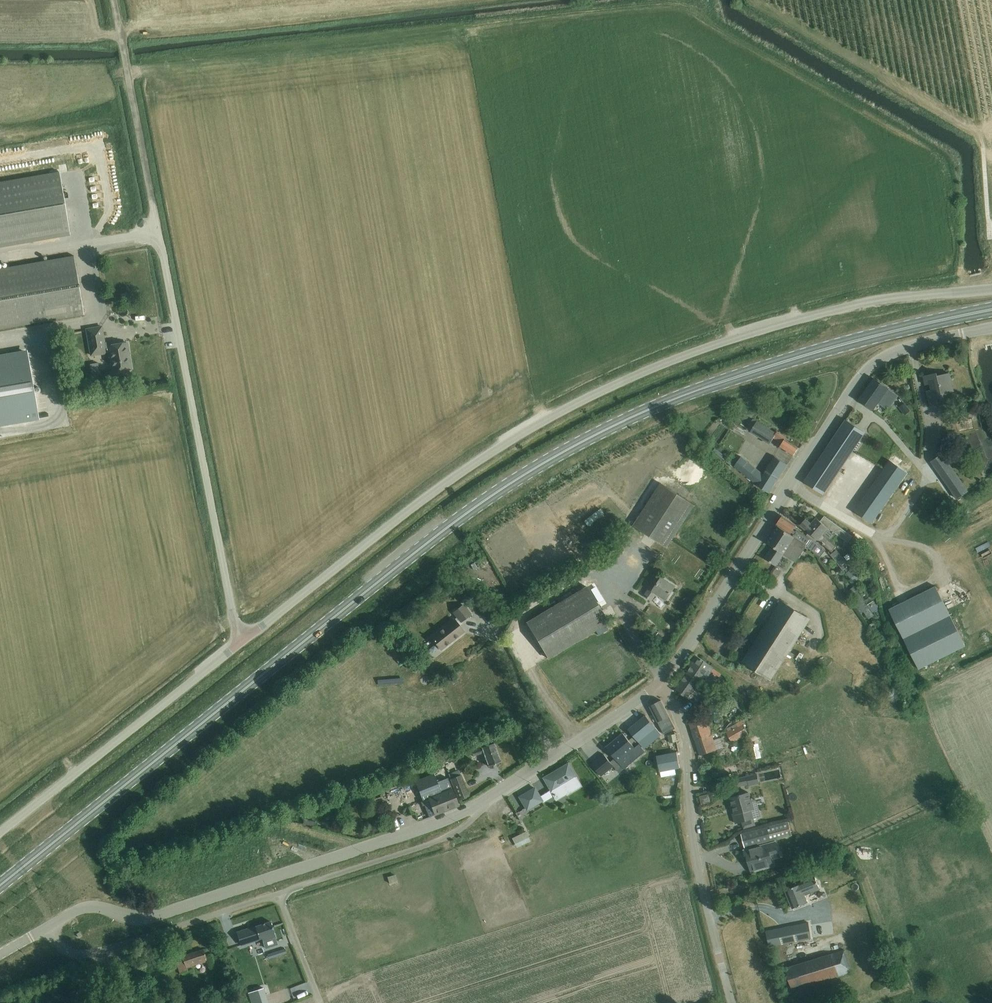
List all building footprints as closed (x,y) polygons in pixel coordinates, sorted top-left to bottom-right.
[(60,173),(0,183),(0,246),(70,234),(60,173)] [(26,259),(26,248),(10,248),(10,259),(26,259)] [(84,313),(74,257),(0,270),(0,328),(84,313)] [(109,352),(113,373),(132,369),(127,342),(103,347),(102,343),(104,342),(102,327),(87,329),(91,355),(109,352)] [(34,392),(35,392),(36,392),(36,393),(37,393),(38,393),(39,393),(39,392),(40,392),(40,391),(41,390),(41,389),(40,389),(40,388),(39,387),(38,387),(37,387),(36,387),(35,388),(35,389),(33,389),(28,361),(27,353),(0,357),(0,426),(26,421),(38,419),(35,402),(34,392)] [(107,357),(99,358),(100,367),(108,366),(107,357)] [(944,393),(954,391),(950,374),(939,376),(938,374),(924,376),(926,385),(931,384),(932,391),(927,392),(930,407),(938,405),(937,399),(945,397),(944,393)] [(888,409),(898,397),(875,379),(860,399),(874,409),(879,402),(888,409)] [(904,403),(899,407),(905,415),(911,411),(904,403)] [(793,457),(798,450),(785,440),(785,439),(775,432),(775,434),(753,420),(747,430),(769,444),(771,441),(774,442),(775,440),(781,444),(779,448),(793,457)] [(847,420),(804,482),(823,495),(866,433),(847,420)] [(958,499),(968,492),(942,454),(932,461),(958,499)] [(768,493),(786,465),(775,457),(763,475),(741,457),(734,467),(759,487),(768,493)] [(890,460),(854,511),(872,523),(908,472),(890,460)] [(668,547),(695,505),(662,483),(634,525),(668,547)] [(797,525),(783,516),(777,525),(796,538),(806,545),(806,546),(806,547),(806,546),(820,557),(826,550),(808,534),(806,536),(797,530),(795,532),(793,531),(797,525)] [(848,543),(853,536),(825,516),(821,522),(817,518),(812,524),(806,519),(801,525),(832,552),(836,546),(823,534),(827,529),(831,531),(832,531),(848,543)] [(796,538),(777,525),(778,526),(767,543),(773,547),(765,559),(776,566),(784,554),(791,558),(795,552),(800,555),(806,547),(806,546),(806,545),(796,538)] [(836,551),(831,555),(843,570),(843,569),(843,570),(848,566),(836,551)] [(667,599),(675,587),(668,582),(671,577),(673,579),(680,569),(663,558),(656,568),(657,568),(646,586),(650,589),(645,596),(652,600),(657,593),(667,599)] [(851,570),(847,573),(854,582),(858,579),(851,570)] [(918,669),(965,646),(936,586),(889,609),(890,611),(896,624),(918,669)] [(548,658),(608,622),(587,587),(527,623),(548,658)] [(873,601),(867,605),(872,613),(878,609),(873,601)] [(771,680),(810,620),(782,602),(743,662),(771,680)] [(672,617),(680,622),(689,608),(682,603),(672,617)] [(461,622),(471,614),(463,605),(454,612),(461,622)] [(890,611),(885,613),(891,626),(896,624),(890,611)] [(441,649),(464,631),(454,619),(432,637),(441,649)] [(699,657),(676,690),(699,706),(706,697),(696,689),(704,677),(709,670),(712,672),(712,671),(720,677),(723,673),(714,668),(712,666),(699,657)] [(655,704),(650,706),(655,715),(658,721),(664,734),(669,731),(672,730),(675,728),(669,716),(661,701),(655,704)] [(629,729),(644,748),(644,749),(651,743),(661,734),(653,724),(646,715),(629,729)] [(714,745),(705,717),(690,722),(700,755),(713,750),(712,746),(714,745)] [(748,733),(741,722),(738,724),(739,726),(728,733),(733,742),(748,733)] [(645,751),(641,746),(639,744),(635,747),(627,738),(623,733),(606,747),(607,748),(615,758),(624,769),(634,761),(641,755),(645,751)] [(676,734),(669,735),(670,743),(677,741),(676,734)] [(494,744),(471,753),(473,758),(484,754),(489,767),(502,762),(494,744)] [(677,752),(657,756),(660,772),(675,769),(680,768),(677,752)] [(605,755),(604,754),(592,764),(597,770),(602,776),(609,770),(614,766),(607,757),(605,755)] [(581,787),(576,779),(577,778),(569,764),(543,778),(552,793),(552,792),(557,800),(567,794),(568,795),(581,787)] [(469,797),(460,777),(458,771),(448,775),(451,781),(459,801),(469,797)] [(419,792),(429,816),(458,804),(447,777),(434,782),(431,774),(414,781),(419,792)] [(757,774),(734,779),(736,787),(759,782),(757,774)] [(543,800),(535,787),(520,795),(527,808),(543,800)] [(760,817),(757,806),(753,808),(749,792),(746,793),(746,792),(742,793),(742,794),(731,797),(735,812),(733,813),(736,823),(742,822),(744,828),(756,824),(755,818),(760,817)] [(703,803),(711,801),(709,794),(701,796),(703,803)] [(316,815),(306,813),(304,824),(313,827),(316,815)] [(745,848),(792,835),(788,821),(741,834),(743,841),(744,846),(745,848)] [(525,832),(512,838),(515,844),(528,837),(525,832)] [(776,842),(744,850),(745,856),(746,860),(748,860),(749,865),(751,872),(762,869),(773,866),(772,860),(772,859),(780,857),(779,852),(777,847),(776,842)] [(801,847),(795,849),(798,859),(804,858),(801,847)] [(395,875),(387,877),(389,883),(397,881),(395,875)] [(816,878),(785,889),(786,891),(793,908),(807,903),(804,895),(821,889),(817,879),(816,878)] [(272,922),(238,933),(240,938),(242,945),(263,938),(264,941),(277,937),(272,922)] [(769,947),(810,939),(807,924),(766,932),(769,947)] [(209,962),(204,949),(175,959),(181,975),(189,973),(188,969),(209,962)] [(792,991),(851,972),(844,951),(785,969),(792,991)] [(251,1001),(266,996),(263,988),(248,993),(251,1001)]
